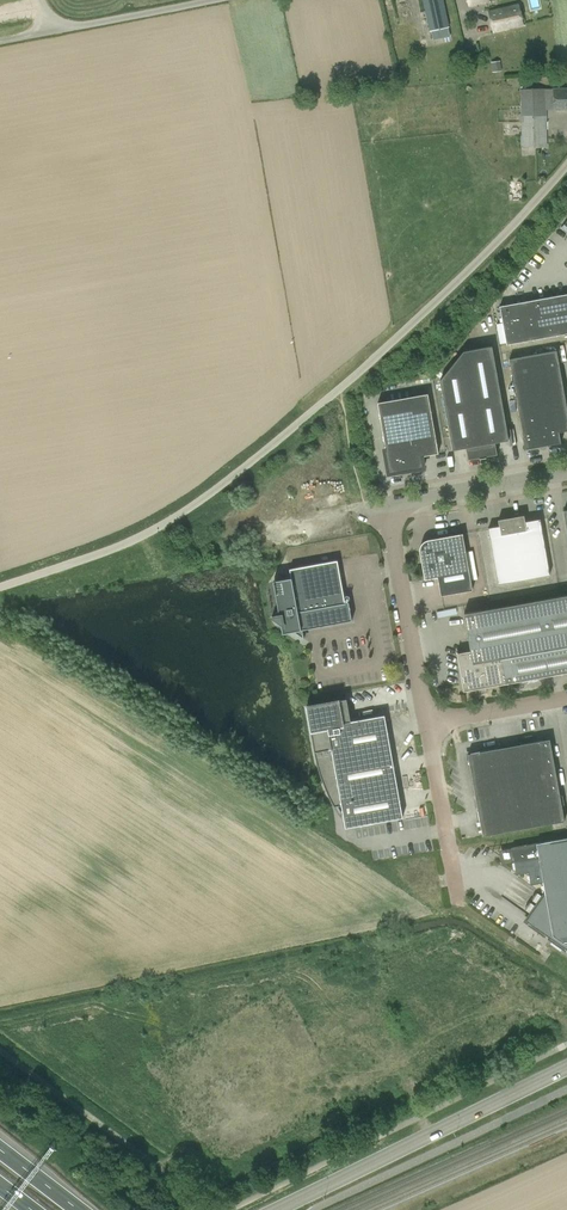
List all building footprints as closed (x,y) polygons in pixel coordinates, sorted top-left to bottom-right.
[(450,37),(443,0),(423,0),(430,31),(431,31),(433,40),(450,37)] [(519,3),(488,10),(493,33),(524,26),(519,3)] [(553,109),(566,109),(566,89),(553,90),(553,89),(520,90),(520,88),(506,89),(507,135),(521,136),(520,147),(556,146),(555,130),(547,129),(546,110),(553,109)] [(566,334),(566,294),(500,306),(507,345),(566,334)] [(492,346),(464,351),(440,381),(452,450),(466,448),(468,460),(479,458),(480,459),(486,458),(486,456),(497,454),(495,443),(509,440),(492,346)] [(566,431),(566,406),(557,350),(509,359),(525,449),(561,443),(560,432),(566,431)] [(385,450),(389,474),(424,468),(422,456),(439,453),(428,394),(378,402),(386,450),(385,450)] [(550,575),(540,519),(525,521),(524,515),(498,520),(499,526),(488,528),(498,584),(550,575)] [(420,551),(425,580),(438,577),(441,595),(473,590),(463,533),(428,540),(427,540),(425,541),(424,542),(423,543),(422,544),(421,545),(421,546),(420,548),(420,549),(420,550),(420,551)] [(279,615),(272,616),(281,622),(283,633),(294,631),(304,639),(303,630),(352,621),(349,602),(345,603),(337,560),(289,569),(291,578),(273,581),(279,615)] [(464,613),(471,651),(457,653),(464,691),(566,673),(566,595),(464,613)] [(330,797),(335,805),(341,804),(346,828),(403,818),(385,715),(350,721),(346,699),(307,706),(316,754),(319,767),(323,778),(326,788),(330,797)] [(565,821),(550,739),(468,754),(483,836),(565,821)] [(566,953),(566,837),(512,847),(517,874),(529,872),(531,884),(543,882),(545,894),(529,916),(532,918),(528,925),(566,953)]
